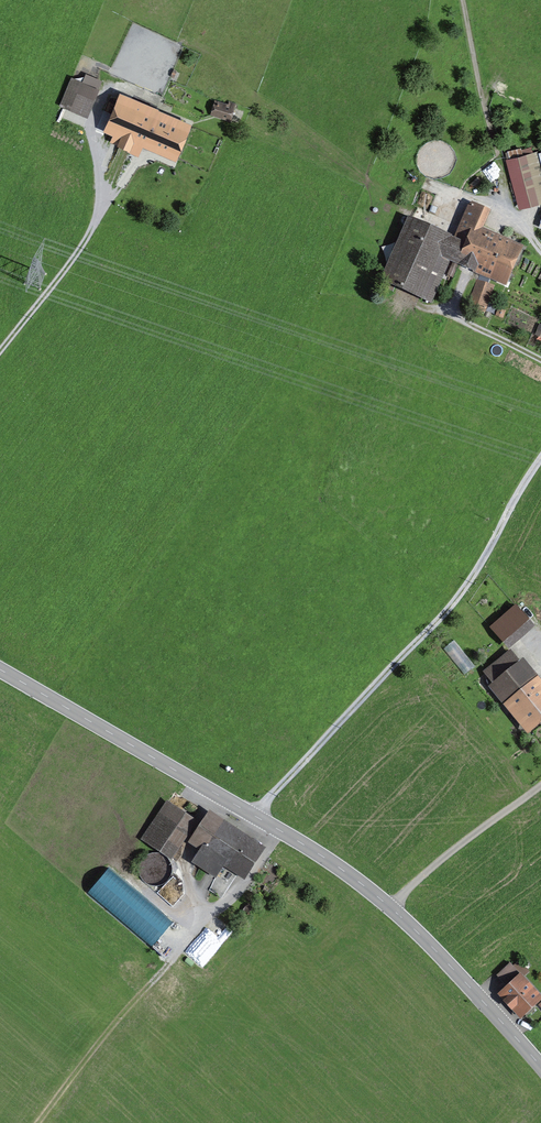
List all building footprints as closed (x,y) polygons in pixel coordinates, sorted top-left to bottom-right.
[(98,90),(82,84),(71,109),(87,116),(98,90)] [(153,149),(171,156),(184,127),(118,99),(107,125),(116,129),(111,141),(129,148),(127,152),(136,155),(142,140),(154,145),(153,149)] [(217,102),(213,114),(231,120),(235,105),(230,103),(229,106),(217,102)] [(528,157),(523,158),(520,149),(508,152),(511,161),(510,161),(521,204),(539,199),(528,157)] [(487,274),(503,281),(516,252),(474,233),(484,210),(472,205),(455,243),(410,223),(386,278),(429,298),(447,257),(460,262),(457,268),(479,278),(481,272),(482,272),(484,268),(489,270),(487,274)] [(477,282),(470,304),(484,309),(492,287),(477,282)] [(507,650),(534,627),(516,606),(489,629),(507,650)] [(456,639),(445,647),(466,673),(477,665),(456,639)] [(528,725),(540,715),(540,690),(511,652),(486,673),(528,725)] [(167,803),(143,839),(165,853),(189,818),(167,803)] [(216,875),(226,861),(245,873),(262,848),(250,840),(248,844),(235,835),(238,831),(222,821),(220,825),(209,817),(194,839),(198,841),(196,845),(201,848),(193,860),(216,875)] [(112,866),(89,892),(152,948),(175,922),(112,866)] [(203,918),(218,911),(214,903),(199,910),(203,918)] [(218,951),(234,926),(224,919),(208,945),(218,951)] [(502,992),(522,1013),(538,999),(519,977),(502,992)]
